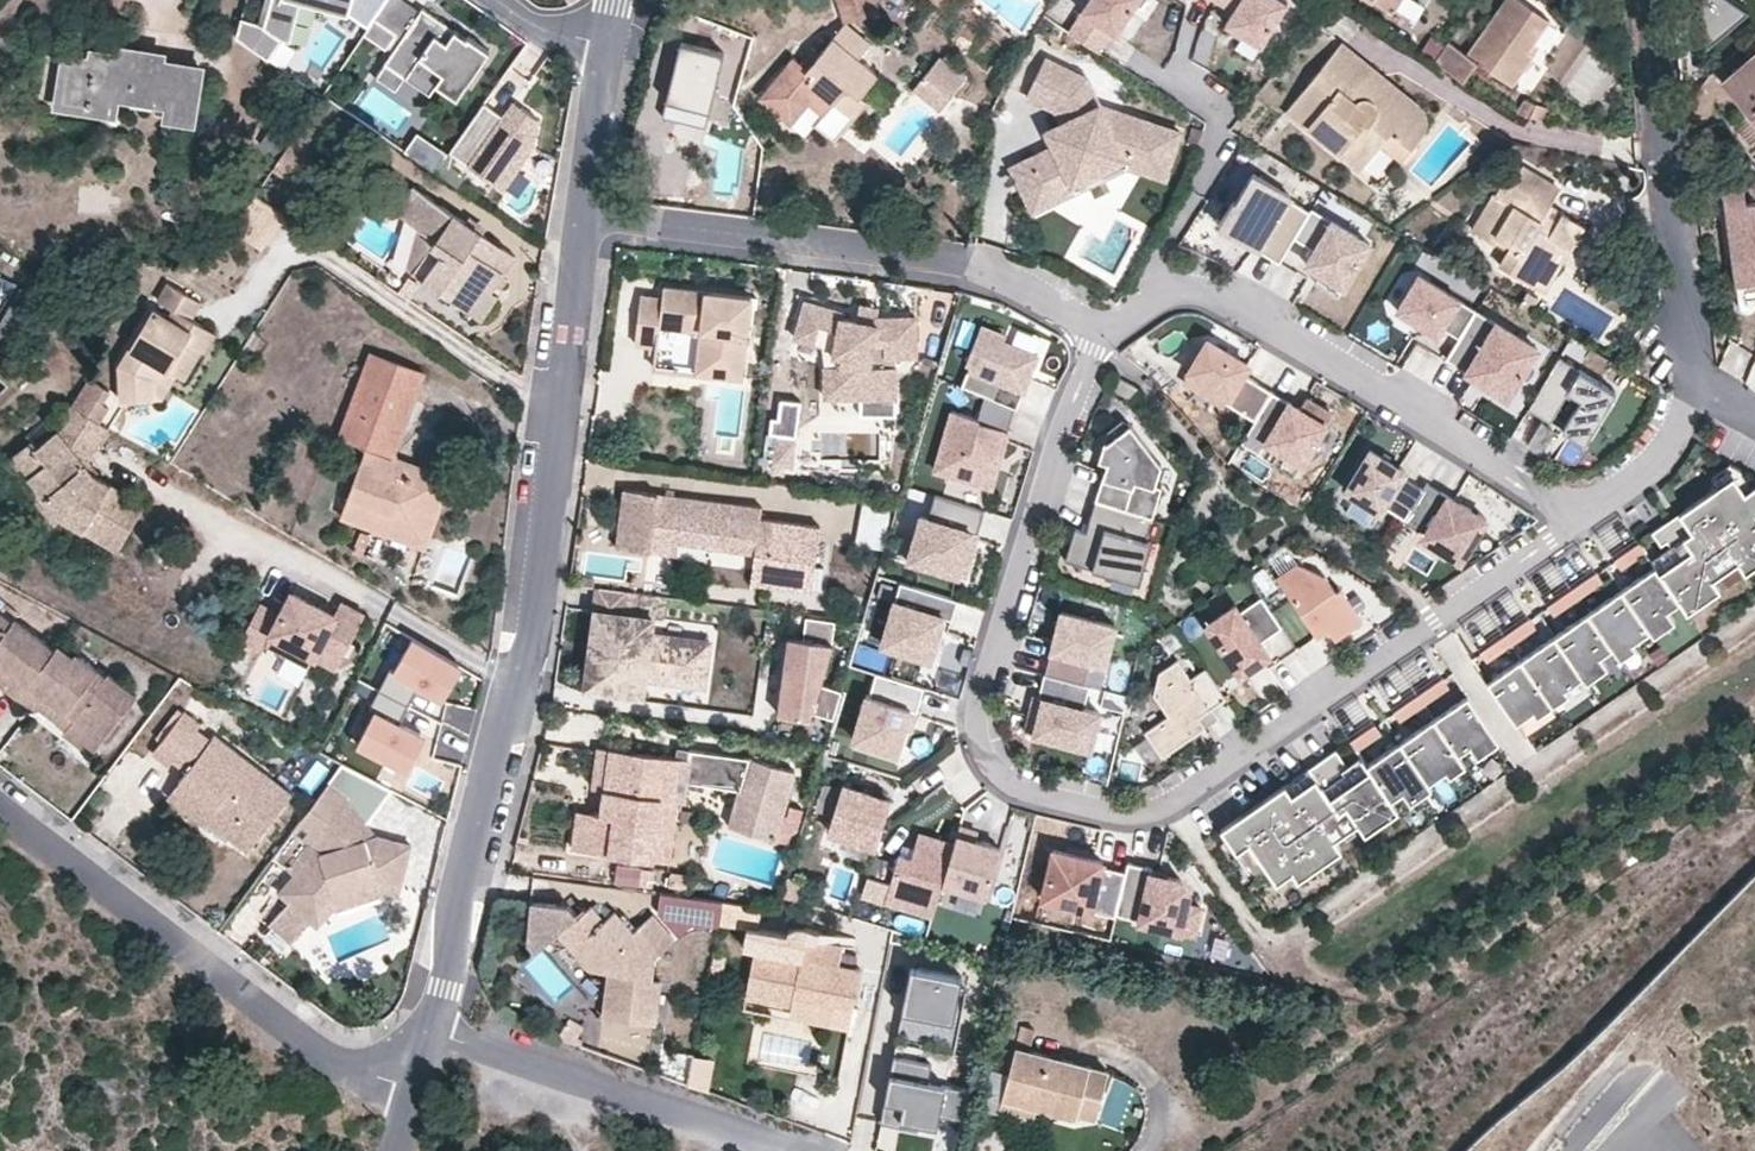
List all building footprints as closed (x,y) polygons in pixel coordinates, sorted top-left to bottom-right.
[(267,23),(245,16),(239,36),(272,59),(286,39),(292,41),(304,0),(351,13),(370,27),(377,17),(389,0),(273,0),(267,23)] [(423,10),(407,0),(389,0),(377,17),(399,32),(388,49),(394,54),(423,10)] [(881,0),(843,0),(848,18),(884,9),(881,0)] [(1064,28),(1094,48),(1107,28),(1112,32),(1135,0),(1083,0),(1064,28)] [(1285,0),(1217,0),(1232,9),(1224,22),(1260,43),(1285,0)] [(1392,11),(1400,0),(1375,0),(1392,11)] [(1522,0),(1504,0),(1468,52),(1448,39),(1432,62),(1461,79),(1476,59),(1513,84),(1535,54),(1529,50),(1550,18),(1522,0)] [(1730,0),(1706,0),(1704,1),(1710,50),(1752,14),(1730,0)] [(490,49),(468,35),(466,38),(454,30),(448,39),(439,33),(446,24),(424,8),(423,10),(394,54),(387,64),(431,93),(440,79),(461,93),(490,49)] [(399,32),(377,17),(370,27),(365,34),(388,49),(399,32)] [(806,101),(824,115),(849,86),(861,96),(879,72),(862,56),(873,41),(848,18),(819,50),(813,46),(800,61),(793,55),(759,95),(790,121),(806,101)] [(448,39),(454,30),(446,24),(439,33),(448,39)] [(1343,42),(1285,112),(1360,170),(1382,143),(1392,131),(1413,147),(1424,135),(1428,127),(1429,119),(1428,112),(1423,104),(1400,87),(1382,72),(1367,59),(1343,42)] [(168,59),(169,50),(118,43),(117,50),(92,46),(90,53),(64,50),(56,107),(119,115),(122,101),(166,107),(164,119),(198,124),(207,65),(168,59)] [(706,125),(721,57),(678,48),(664,116),(706,125)] [(1724,79),(1754,114),(1754,52),(1724,79)] [(1129,173),(1167,187),(1187,130),(1096,97),(1084,74),(1042,54),(1024,93),(1051,107),(1057,121),(1037,130),(1045,149),(1008,164),(1030,214),(1069,200),(1129,173)] [(968,75),(939,55),(915,89),(941,109),(968,75)] [(353,115),(324,94),(307,119),(337,139),(353,115)] [(516,112),(521,105),(514,100),(508,107),(516,112)] [(533,145),(538,117),(521,105),(516,112),(508,107),(503,115),(484,102),(450,151),(494,181),(509,159),(519,165),(533,145)] [(337,139),(307,119),(274,169),(305,188),(337,139)] [(448,152),(417,131),(405,150),(436,171),(448,152)] [(1403,160),(1413,147),(1392,131),(1382,143),(1403,160)] [(503,188),(519,165),(509,159),(494,181),(503,188)] [(1495,241),(1500,236),(1513,243),(1500,265),(1546,291),(1571,249),(1585,225),(1553,205),(1562,187),(1524,165),(1514,181),(1506,175),(1475,229),(1495,241)] [(1301,206),(1280,194),(1281,192),(1243,169),(1226,198),(1223,196),(1208,222),(1270,259),(1285,233),(1301,206)] [(1748,196),(1746,181),(1726,184),(1737,278),(1754,276),(1754,195),(1748,196)] [(493,291),(515,255),(414,186),(398,210),(418,225),(436,238),(414,271),(484,319),(499,296),(493,291)] [(257,193),(235,227),(266,248),(289,214),(257,193)] [(1362,238),(1303,203),(1301,206),(1285,233),(1306,244),(1298,259),(1336,281),(1362,238)] [(409,268),(414,271),(436,238),(418,225),(409,268)] [(363,252),(356,261),(377,275),(383,267),(363,252)] [(1453,331),(1469,304),(1412,270),(1390,305),(1431,330),(1436,322),(1453,331)] [(1737,278),(1739,293),(1754,290),(1754,276),(1737,278)] [(187,380),(218,332),(190,315),(201,299),(167,279),(154,298),(160,302),(132,347),(131,346),(121,361),(124,397),(163,397),(177,375),(187,380)] [(705,287),(664,281),(663,293),(704,298),(705,287)] [(23,285),(0,326),(0,334),(16,344),(42,297),(23,285)] [(704,298),(663,293),(649,291),(642,291),(635,339),(656,341),(659,318),(700,324),(696,352),(743,359),(751,292),(705,287),(704,298)] [(1533,312),(1540,299),(1527,292),(1520,304),(1533,312)] [(811,342),(823,304),(804,298),(792,336),(811,342)] [(912,311),(874,314),(874,320),(854,317),(842,316),(844,311),(823,304),(811,342),(822,346),(827,399),(899,393),(895,360),(869,363),(870,353),(915,349),(912,311)] [(1502,390),(1530,340),(1469,304),(1453,331),(1440,353),(1476,375),(1479,369),(1486,374),(1483,379),(1502,390)] [(873,306),(855,305),(854,317),(874,320),(874,314),(873,306)] [(1013,405),(1033,353),(999,339),(1001,333),(976,324),(962,360),(963,360),(955,382),(981,393),(1011,405),(1013,405)] [(1241,361),(1199,337),(1176,377),(1218,401),(1218,399),(1248,417),(1264,391),(1234,373),(1241,361)] [(449,477),(394,457),(425,370),(372,351),(341,437),(367,447),(354,483),(344,514),(424,544),(449,477)] [(1581,436),(1611,384),(1553,351),(1523,402),(1581,436)] [(743,359),(696,352),(694,368),(741,374),(743,359)] [(1486,374),(1479,369),(1476,375),(1483,379),(1486,374)] [(102,402),(109,390),(86,375),(72,402),(102,420),(110,406),(102,402)] [(1115,376),(1108,388),(1126,399),(1133,388),(1115,376)] [(1295,462),(1324,413),(1298,397),(1292,407),(1264,391),(1248,417),(1235,440),(1252,450),(1258,440),(1295,462)] [(980,484),(1011,405),(981,393),(972,415),(947,405),(925,462),(980,484)] [(96,476),(87,463),(107,428),(72,408),(59,428),(37,447),(32,441),(7,461),(55,520),(64,515),(100,536),(120,549),(144,505),(96,476)] [(1101,437),(1122,419),(1116,417),(1105,426),(1101,437)] [(1152,480),(1158,459),(1122,419),(1101,437),(1108,445),(1102,468),(1093,497),(1150,514),(1159,482),(1152,480)] [(774,432),(774,464),(798,464),(799,432),(774,432)] [(1102,468),(1108,445),(1101,437),(1093,466),(1102,468)] [(1397,472),(1400,467),(1364,445),(1339,486),(1376,509),(1379,502),(1400,514),(1418,484),(1397,472)] [(1743,470),(1754,485),(1754,475),(1749,466),(1737,461),(1719,474),(1725,483),(1743,470)] [(1754,485),(1743,470),(1725,483),(1719,474),(1674,505),(1689,525),(1681,531),(1677,524),(1662,533),(1666,539),(1674,551),(1656,564),(1678,594),(1690,612),(1730,583),(1723,572),(1747,555),(1754,565),(1754,564),(1754,485)] [(1485,515),(1422,478),(1418,484),(1400,514),(1398,517),(1419,529),(1417,533),(1451,550),(1471,538),(1485,515)] [(761,504),(623,486),(615,544),(649,549),(652,529),(676,532),(675,540),(754,551),(789,555),(785,585),(811,588),(819,524),(760,516),(761,504)] [(973,538),(982,507),(932,492),(926,515),(919,513),(906,558),(962,574),(970,548),(963,546),(965,539),(973,538)] [(864,497),(855,540),(883,546),(892,503),(864,497)] [(1143,536),(1150,514),(1093,497),(1084,528),(1073,525),(1063,557),(1138,578),(1149,538),(1143,536)] [(1689,525),(1674,505),(1667,511),(1677,524),(1681,531),(1689,525)] [(1662,533),(1677,524),(1667,511),(1647,525),(1657,538),(1662,533)] [(676,532),(652,529),(649,549),(673,552),(675,540),(676,532)] [(1617,561),(1642,543),(1635,534),(1611,552),(1617,561)] [(1674,551),(1666,539),(1648,552),(1652,558),(1656,564),(1674,551)] [(1592,564),(1575,540),(1551,557),(1569,582),(1592,564)] [(789,555),(754,551),(750,581),(785,585),(789,555)] [(1665,603),(1678,594),(1656,564),(1652,558),(1619,581),(1648,623),(1652,629),(1673,614),(1665,603)] [(1275,574),(1314,631),(1325,623),(1332,634),(1360,614),(1339,584),(1334,587),(1323,571),(1294,560),(1275,574)] [(1599,574),(1592,564),(1569,582),(1575,591),(1599,574)] [(956,596),(898,580),(880,643),(929,657),(941,614),(950,617),(956,596)] [(1630,635),(1648,623),(1619,581),(1585,605),(1610,641),(1614,647),(1630,635)] [(1551,608),(1575,591),(1569,582),(1544,599),(1551,608)] [(625,613),(628,589),(598,585),(595,610),(625,613)] [(1526,613),(1508,587),(1484,605),(1501,629),(1526,613)] [(652,616),(654,592),(640,590),(637,614),(652,616)] [(1259,638),(1280,623),(1259,593),(1238,608),(1233,601),(1204,621),(1239,671),(1268,650),(1259,638)] [(364,617),(340,605),(334,616),(313,605),(311,609),(304,606),(306,602),(292,594),(281,616),(267,642),(290,654),(294,645),(314,656),(337,668),(364,617)] [(267,642),(281,616),(260,605),(240,641),(261,653),(267,642)] [(1501,629),(1484,605),(1459,622),(1477,647),(1501,629)] [(1610,641),(1585,605),(1551,629),(1581,670),(1584,676),(1606,660),(1598,649),(1610,641)] [(1104,661),(1114,622),(1060,608),(1044,671),(1083,680),(1089,657),(1104,661)] [(625,613),(595,610),(586,687),(644,693),(646,676),(705,683),(710,638),(650,632),(652,616),(637,614),(625,613)] [(11,677),(4,685),(6,687),(19,698),(56,648),(13,616),(11,619),(0,612),(0,669),(11,677)] [(822,675),(832,640),(835,615),(806,612),(803,636),(789,635),(784,669),(822,675)] [(1508,639),(1532,622),(1526,613),(1501,629),(1508,639)] [(1483,656),(1508,639),(1501,629),(1477,647),(1483,656)] [(1581,670),(1551,629),(1517,653),(1546,695),(1564,682),(1581,670)] [(1618,653),(1634,641),(1630,635),(1614,647),(1618,653)] [(380,690),(410,706),(420,686),(444,699),(461,666),(413,637),(395,670),(392,668),(380,690)] [(108,672),(106,675),(74,651),(73,653),(59,644),(56,648),(19,698),(34,709),(36,710),(38,708),(43,700),(72,722),(66,728),(64,732),(88,751),(91,753),(137,693),(108,672)] [(314,656),(294,645),(290,654),(310,665),(314,656)] [(1441,673),(1423,647),(1398,664),(1416,690),(1441,673)] [(1528,707),(1546,695),(1517,653),(1482,677),(1511,719),(1528,707)] [(1224,694),(1202,664),(1189,674),(1175,655),(1156,668),(1152,691),(1166,711),(1143,728),(1161,753),(1216,714),(1209,705),(1224,694)] [(1416,690),(1398,664),(1374,681),(1392,707),(1416,690)] [(11,677),(0,669),(0,682),(4,685),(11,677)] [(822,675),(784,669),(778,713),(809,717),(811,710),(834,717),(842,689),(820,682),(822,675)] [(915,708),(922,684),(874,670),(868,691),(865,690),(852,737),(896,749),(909,706),(915,708)] [(1082,705),(1088,681),(1083,680),(1044,671),(1037,692),(1028,729),(1089,744),(1098,708),(1082,705)] [(1423,699),(1447,682),(1441,673),(1416,690),(1423,699)] [(1550,701),(1568,688),(1564,682),(1546,695),(1550,701)] [(376,712),(358,744),(408,771),(426,737),(401,723),(410,706),(380,690),(370,709),(376,712)] [(1398,716),(1423,699),(1416,690),(1392,707),(1398,716)] [(1497,737),(1464,691),(1432,713),(1458,749),(1468,741),(1476,752),(1497,737)] [(1028,729),(1037,692),(1033,692),(1025,728),(1028,729)] [(1374,720),(1356,694),(1332,711),(1350,737),(1374,720)] [(1546,695),(1528,707),(1532,713),(1550,701),(1546,695)] [(43,700),(38,708),(66,728),(72,722),(43,700)] [(200,723),(184,712),(153,753),(168,765),(170,762),(198,726),(200,723)] [(1458,749),(1432,713),(1399,736),(1428,778),(1446,766),(1462,755),(1458,749)] [(1356,747),(1381,729),(1374,720),(1350,737),(1356,747)] [(170,762),(186,773),(213,737),(198,726),(170,762)] [(248,849),(291,793),(216,735),(213,737),(186,773),(178,784),(211,809),(205,818),(248,849)] [(1428,778),(1399,736),(1365,759),(1370,766),(1391,796),(1403,788),(1410,799),(1432,783),(1428,778)] [(1346,759),(1336,746),(1317,760),(1325,771),(1326,773),(1340,763),(1346,759)] [(604,788),(609,748),(599,747),(594,786),(604,788)] [(596,812),(592,848),(653,857),(660,808),(675,810),(677,798),(674,797),(678,756),(609,748),(604,788),(600,813),(596,812)] [(691,758),(678,756),(674,797),(677,798),(689,799),(691,780),(740,787),(749,757),(692,750),(691,758)] [(1361,753),(1343,766),(1352,779),(1370,766),(1365,759),(1361,753)] [(1449,771),(1465,760),(1462,755),(1446,766),(1449,771)] [(740,787),(730,824),(792,841),(802,805),(788,801),(796,770),(749,757),(740,787)] [(1325,771),(1317,760),(1310,765),(1316,775),(1322,783),(1330,778),(1326,773),(1325,771)] [(1391,796),(1370,766),(1352,779),(1343,766),(1340,763),(1326,773),(1330,778),(1322,783),(1316,775),(1293,792),(1286,782),(1221,827),(1236,848),(1249,840),(1263,860),(1279,849),(1292,869),(1298,877),(1342,847),(1335,836),(1358,820),(1365,830),(1399,807),(1391,796)] [(342,764),(327,783),(346,797),(363,776),(342,764)] [(1316,775),(1310,765),(1286,782),(1293,792),(1316,775)] [(810,774),(796,770),(788,801),(802,805),(810,774)] [(390,791),(363,776),(346,797),(340,806),(370,829),(390,791)] [(346,797),(327,783),(292,830),(317,851),(337,843),(321,831),(340,806),(346,797)] [(178,784),(168,797),(201,822),(205,818),(211,809),(178,784)] [(890,799),(842,784),(827,829),(876,844),(890,799)] [(317,851),(319,856),(378,835),(370,829),(340,806),(321,831),(337,843),(317,851)] [(660,808),(653,857),(669,859),(675,810),(660,808)] [(578,810),(574,846),(592,848),(596,812),(578,810)] [(959,823),(954,841),(917,831),(912,848),(910,857),(897,853),(889,881),(884,899),(933,913),(943,879),(987,892),(1000,845),(975,837),(977,829),(959,823)] [(317,851),(292,830),(272,856),(291,872),(278,889),(284,894),(310,860),(319,856),(317,851)] [(317,918),(336,892),(377,877),(399,884),(412,848),(378,835),(319,856),(310,860),(284,894),(291,900),(317,918)] [(1263,860),(1249,840),(1236,848),(1251,869),(1263,860)] [(900,845),(897,853),(910,857),(912,848),(900,845)] [(1115,910),(1124,868),(1101,862),(1102,858),(1052,846),(1040,896),(1114,912),(1115,910)] [(1292,869),(1279,849),(1263,860),(1277,880),(1292,869)] [(1150,869),(1151,864),(1127,858),(1124,868),(1115,910),(1138,915),(1137,919),(1197,933),(1202,906),(1189,902),(1192,890),(1180,876),(1166,873),(1150,869)] [(639,883),(641,865),(618,862),(615,880),(639,883)] [(1166,873),(1167,868),(1151,864),(1150,869),(1166,873)] [(670,883),(689,884),(689,870),(671,868),(670,883)] [(884,899),(889,881),(867,874),(861,892),(884,899)] [(799,898),(804,879),(788,875),(783,894),(799,898)] [(377,877),(336,892),(341,904),(342,907),(383,891),(377,877)] [(377,877),(382,889),(395,895),(399,884),(377,877)] [(724,899),(661,891),(659,909),(678,935),(693,924),(719,927),(720,919),(721,916),(724,899)] [(326,925),(341,904),(336,892),(317,918),(326,925)] [(760,921),(762,905),(724,899),(721,916),(760,921)] [(299,942),(317,918),(291,900),(274,923),(299,942)] [(562,926),(564,929),(577,917),(575,915),(578,912),(570,903),(533,900),(529,939),(537,948),(562,926)] [(676,939),(654,913),(634,931),(616,910),(605,919),(592,904),(577,917),(564,929),(561,932),(592,966),(611,969),(603,1014),(654,1022),(661,981),(652,979),(655,957),(676,939)] [(721,916),(720,919),(748,924),(759,926),(760,921),(721,916)] [(759,926),(748,924),(744,945),(756,947),(802,955),(805,936),(818,939),(820,929),(796,925),(788,928),(788,931),(759,926)] [(910,933),(893,927),(891,939),(908,943),(910,933)] [(818,939),(805,936),(802,955),(756,947),(747,995),(795,1004),(797,995),(798,988),(826,993),(825,1000),(854,1006),(861,967),(839,962),(843,943),(818,939)] [(1215,936),(1210,954),(1233,960),(1238,942),(1215,936)] [(911,977),(907,998),(913,999),(917,979),(911,977)] [(954,1024),(961,987),(917,979),(913,999),(907,998),(901,1031),(906,1032),(958,1042),(961,1025),(954,1024)] [(826,993),(798,988),(797,995),(825,1000),(826,993)] [(825,1000),(797,995),(795,1004),(793,1016),(850,1027),(854,1006),(825,1000)] [(555,1035),(569,1040),(581,1022),(569,1015),(555,1035)] [(906,1032),(901,1031),(896,1053),(902,1054),(906,1032)] [(958,1042),(906,1032),(902,1054),(954,1064),(958,1042)] [(1097,1115),(1109,1071),(1016,1046),(1002,1097),(1040,1106),(1077,1116),(1079,1111),(1097,1115)] [(896,1053),(894,1066),(900,1067),(902,1054),(896,1053)] [(714,1058),(694,1054),(688,1083),(708,1090),(714,1058)] [(902,1054),(900,1067),(932,1073),(928,1092),(948,1095),(954,1064),(902,1054)] [(900,1067),(894,1066),(883,1122),(902,1126),(904,1120),(939,1127),(941,1115),(964,1119),(969,1100),(948,1095),(928,1092),(932,1073),(900,1067)] [(1040,1106),(1002,1097),(1000,1105),(1037,1115),(1040,1106)] [(875,1147),(892,1150),(894,1150),(900,1127),(881,1122),(875,1147)]
